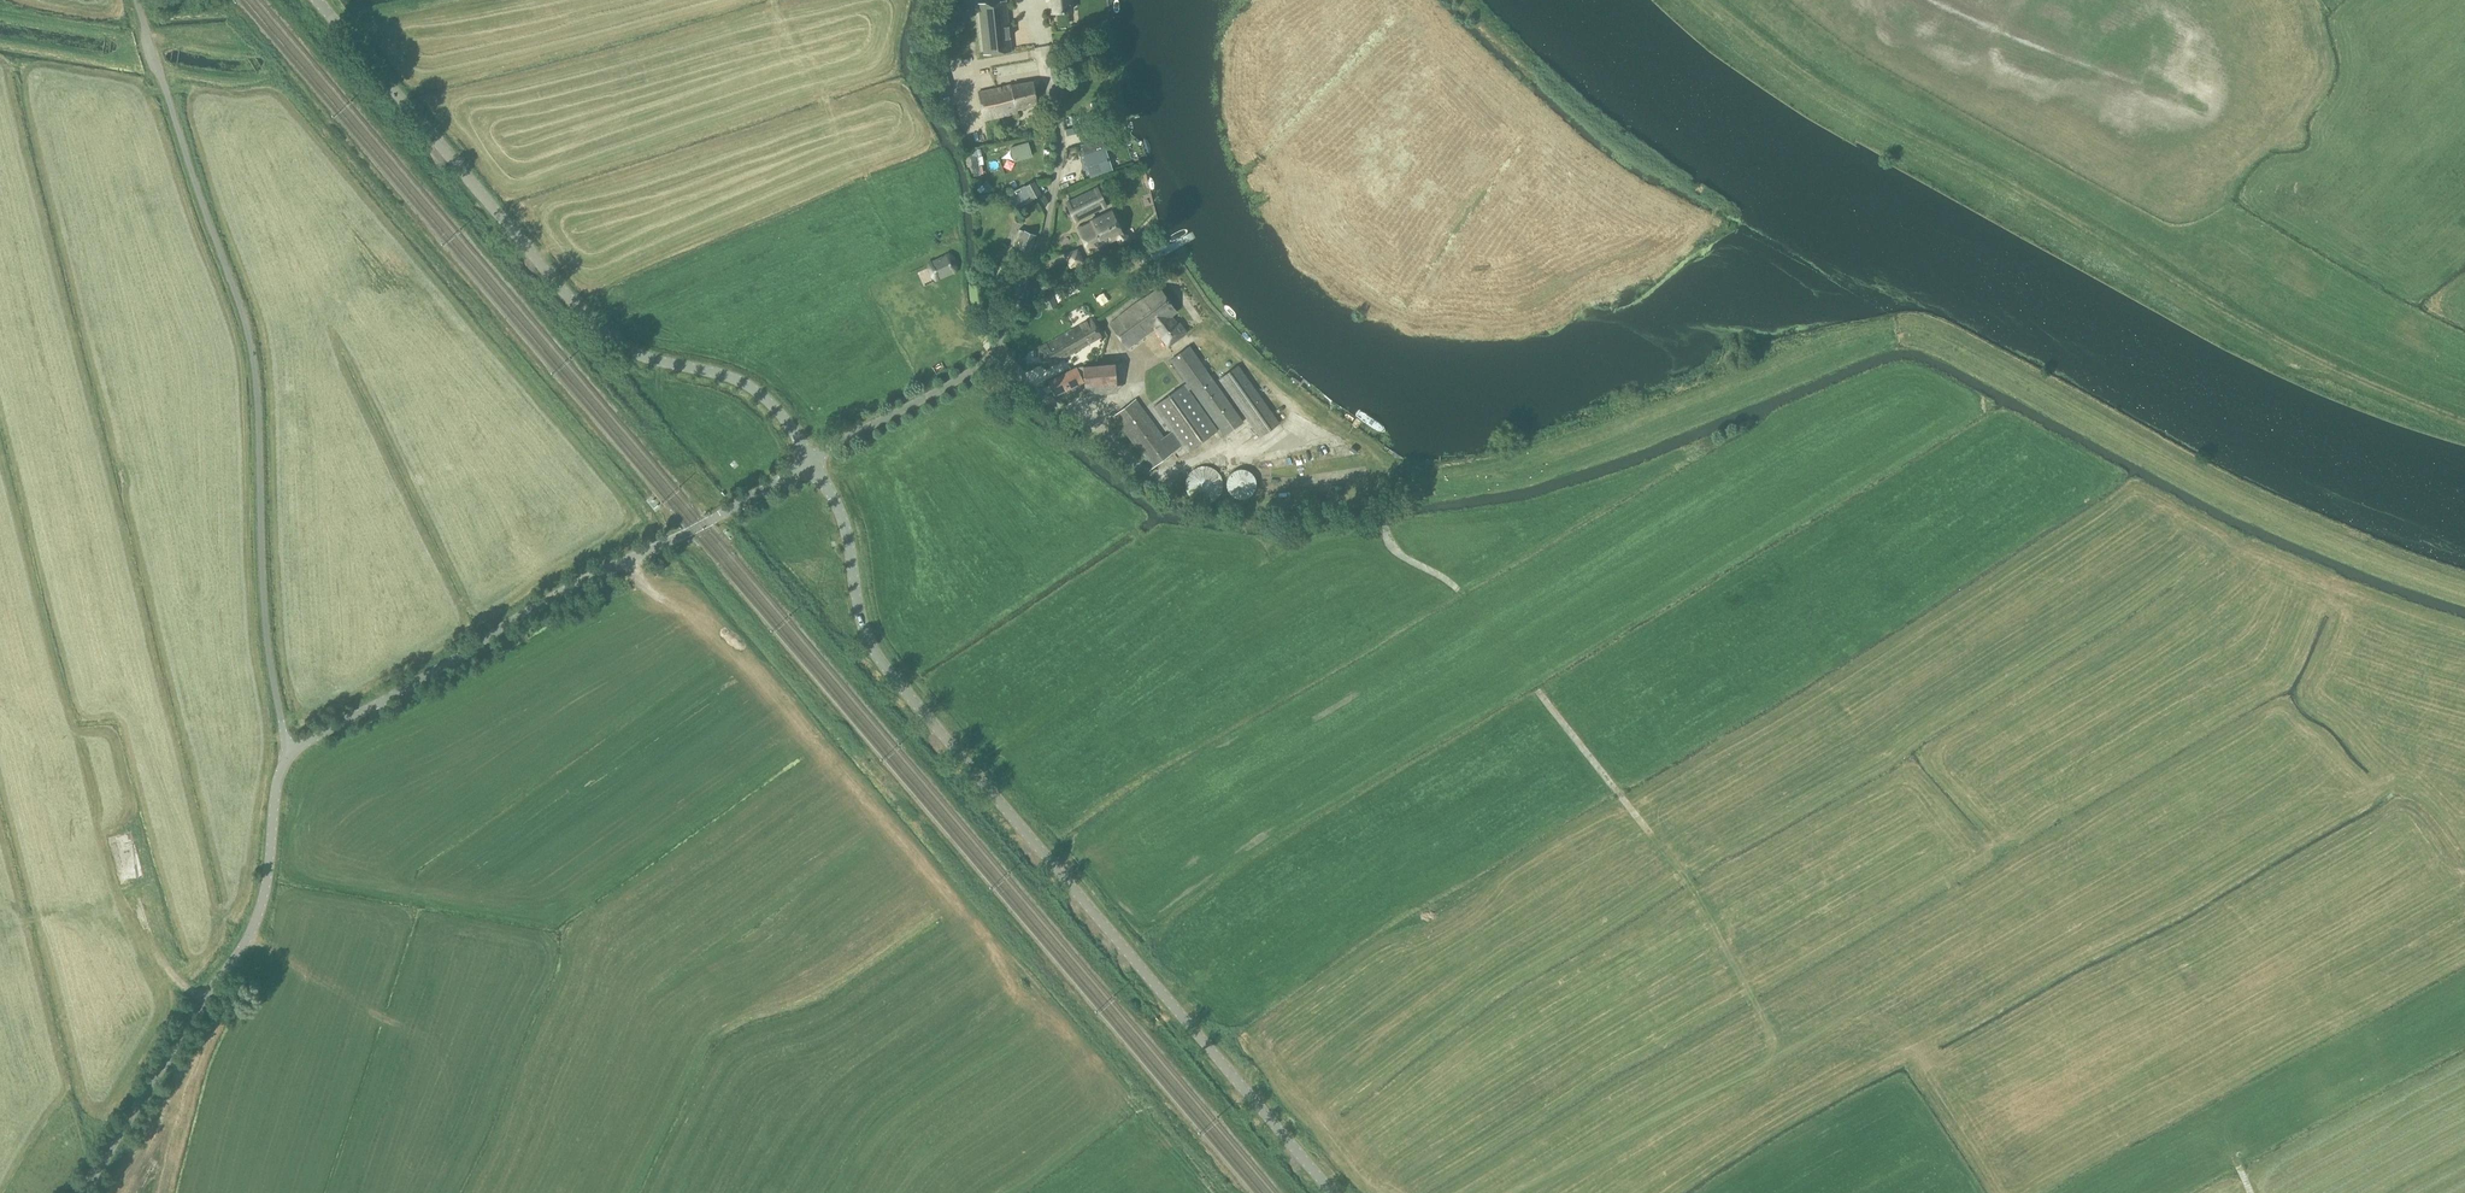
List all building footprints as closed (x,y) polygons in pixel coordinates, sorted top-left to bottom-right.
[(1063,11),(1071,10),(1070,0),(1049,0),(1050,12),(1060,11),(1060,13),(1063,12),(1063,11)] [(1005,1),(979,4),(984,53),(1011,51),(1005,1)] [(935,16),(944,15),(942,2),(933,2),(935,16)] [(985,120),(1015,114),(1015,110),(1037,105),(1032,81),(979,92),(985,120)] [(1100,138),(1081,142),(1082,144),(1083,147),(1085,154),(1083,154),(1091,177),(1110,171),(1100,141),(1100,138)] [(1010,148),(1014,161),(1031,156),(1027,142),(1010,148)] [(969,157),(981,155),(980,148),(968,150),(969,157)] [(980,175),(978,156),(970,157),(973,176),(980,175)] [(976,189),(979,193),(980,192),(982,195),(987,191),(985,188),(982,184),(976,189)] [(1014,206),(1020,210),(1041,197),(1033,184),(1025,189),(1009,197),(1014,206)] [(1074,222),(1106,207),(1096,188),(1065,203),(1074,222)] [(1076,228),(1087,252),(1106,243),(1107,244),(1109,243),(1108,242),(1113,239),(1114,240),(1116,239),(1119,245),(1129,241),(1126,236),(1122,235),(1111,211),(1076,228)] [(1034,237),(1018,230),(1012,246),(1028,252),(1034,237)] [(947,255),(929,262),(928,269),(932,277),(936,279),(955,272),(955,264),(953,258),(947,255)] [(1082,270),(1079,265),(1071,269),(1073,274),(1082,270)] [(1046,280),(1039,282),(1040,283),(1043,290),(1049,288),(1047,280),(1046,280)] [(1178,323),(1172,315),(1175,312),(1158,288),(1109,324),(1126,348),(1154,327),(1168,346),(1181,336),(1187,332),(1180,321),(1178,323)] [(1057,306),(1052,294),(1043,298),(1048,310),(1057,306)] [(1047,364),(1098,334),(1089,320),(1038,349),(1039,354),(1043,360),(1047,364)] [(1187,346),(1169,359),(1213,419),(1232,406),(1231,405),(1187,346)] [(1115,364),(1083,366),(1084,378),(1085,386),(1085,394),(1094,394),(1093,386),(1116,384),(1115,364)] [(1279,421),(1237,365),(1218,379),(1261,435),(1279,421)] [(1047,381),(1054,396),(1084,382),(1077,367),(1047,381)] [(1135,399),(1114,415),(1152,467),(1182,445),(1187,452),(1217,430),(1183,384),(1154,406),(1172,430),(1163,437),(1135,399)] [(1221,475),(1220,474),(1219,472),(1218,471),(1216,470),(1215,469),(1214,468),(1212,468),(1211,467),(1209,467),(1207,466),(1206,466),(1204,466),(1202,466),(1201,466),(1199,467),(1198,467),(1196,468),(1195,469),(1193,470),(1192,471),(1191,472),(1190,473),(1189,475),(1188,476),(1187,478),(1187,479),(1186,481),(1186,482),(1186,484),(1186,486),(1186,487),(1186,489),(1187,491),(1187,492),(1188,494),(1189,495),(1190,497),(1191,498),(1192,499),(1194,500),(1195,501),(1197,502),(1198,503),(1200,503),(1201,504),(1203,504),(1205,504),(1206,504),(1208,504),(1210,503),(1211,503),(1213,502),(1214,501),(1216,500),(1217,499),(1218,498),(1219,497),(1220,496),(1221,494),(1222,493),(1223,491),(1223,490),(1223,488),(1224,486),(1224,485),(1223,483),(1223,481),(1223,480),(1222,478),(1222,477),(1221,475)] [(1245,470),(1244,469),(1243,469),(1241,469),(1240,469),(1239,469),(1236,470),(1235,471),(1233,472),(1232,473),(1231,474),(1230,475),(1229,476),(1229,477),(1228,478),(1228,479),(1227,480),(1227,482),(1227,483),(1227,484),(1227,486),(1227,487),(1227,488),(1228,489),(1228,491),(1229,492),(1230,493),(1230,494),(1231,495),(1232,496),(1233,496),(1234,497),(1236,498),(1237,498),(1239,499),(1241,499),(1242,499),(1244,499),(1246,498),(1248,497),(1249,497),(1251,495),(1252,494),(1253,493),(1254,492),(1255,491),(1255,490),(1256,489),(1256,488),(1256,486),(1256,485),(1256,484),(1256,482),(1256,481),(1256,480),(1255,479),(1255,477),(1254,476),(1254,475),(1253,474),(1252,473),(1251,472),(1250,472),(1249,471),(1246,470),(1245,470)]
